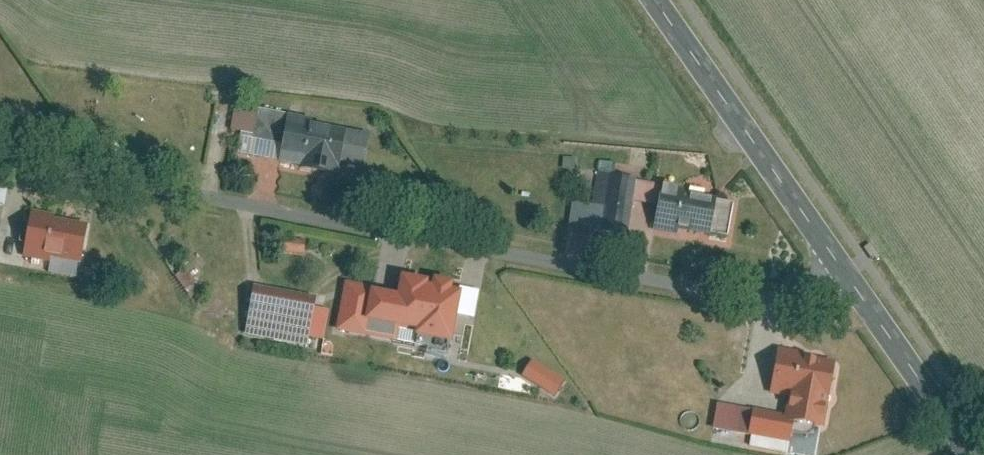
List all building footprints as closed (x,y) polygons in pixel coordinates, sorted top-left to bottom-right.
[(362,131),(282,118),(275,160),(301,164),(299,175),(329,180),(331,165),(356,169),(362,131)] [(643,182),(608,176),(603,203),(581,200),(576,228),(633,238),(643,182)] [(720,199),(672,189),(664,226),(713,236),(720,199)] [(80,224),(25,213),(17,252),(73,263),(80,224)] [(465,289),(412,278),(406,308),(402,325),(455,336),(465,289)] [(387,292),(359,286),(349,333),(399,343),(402,325),(406,308),(384,304),(387,292)] [(315,307),(287,301),(281,327),(310,333),(315,307)] [(833,359),(775,346),(767,388),(790,393),(783,425),(817,432),(833,359)] [(572,378),(553,367),(544,385),(562,395),(572,378)]
